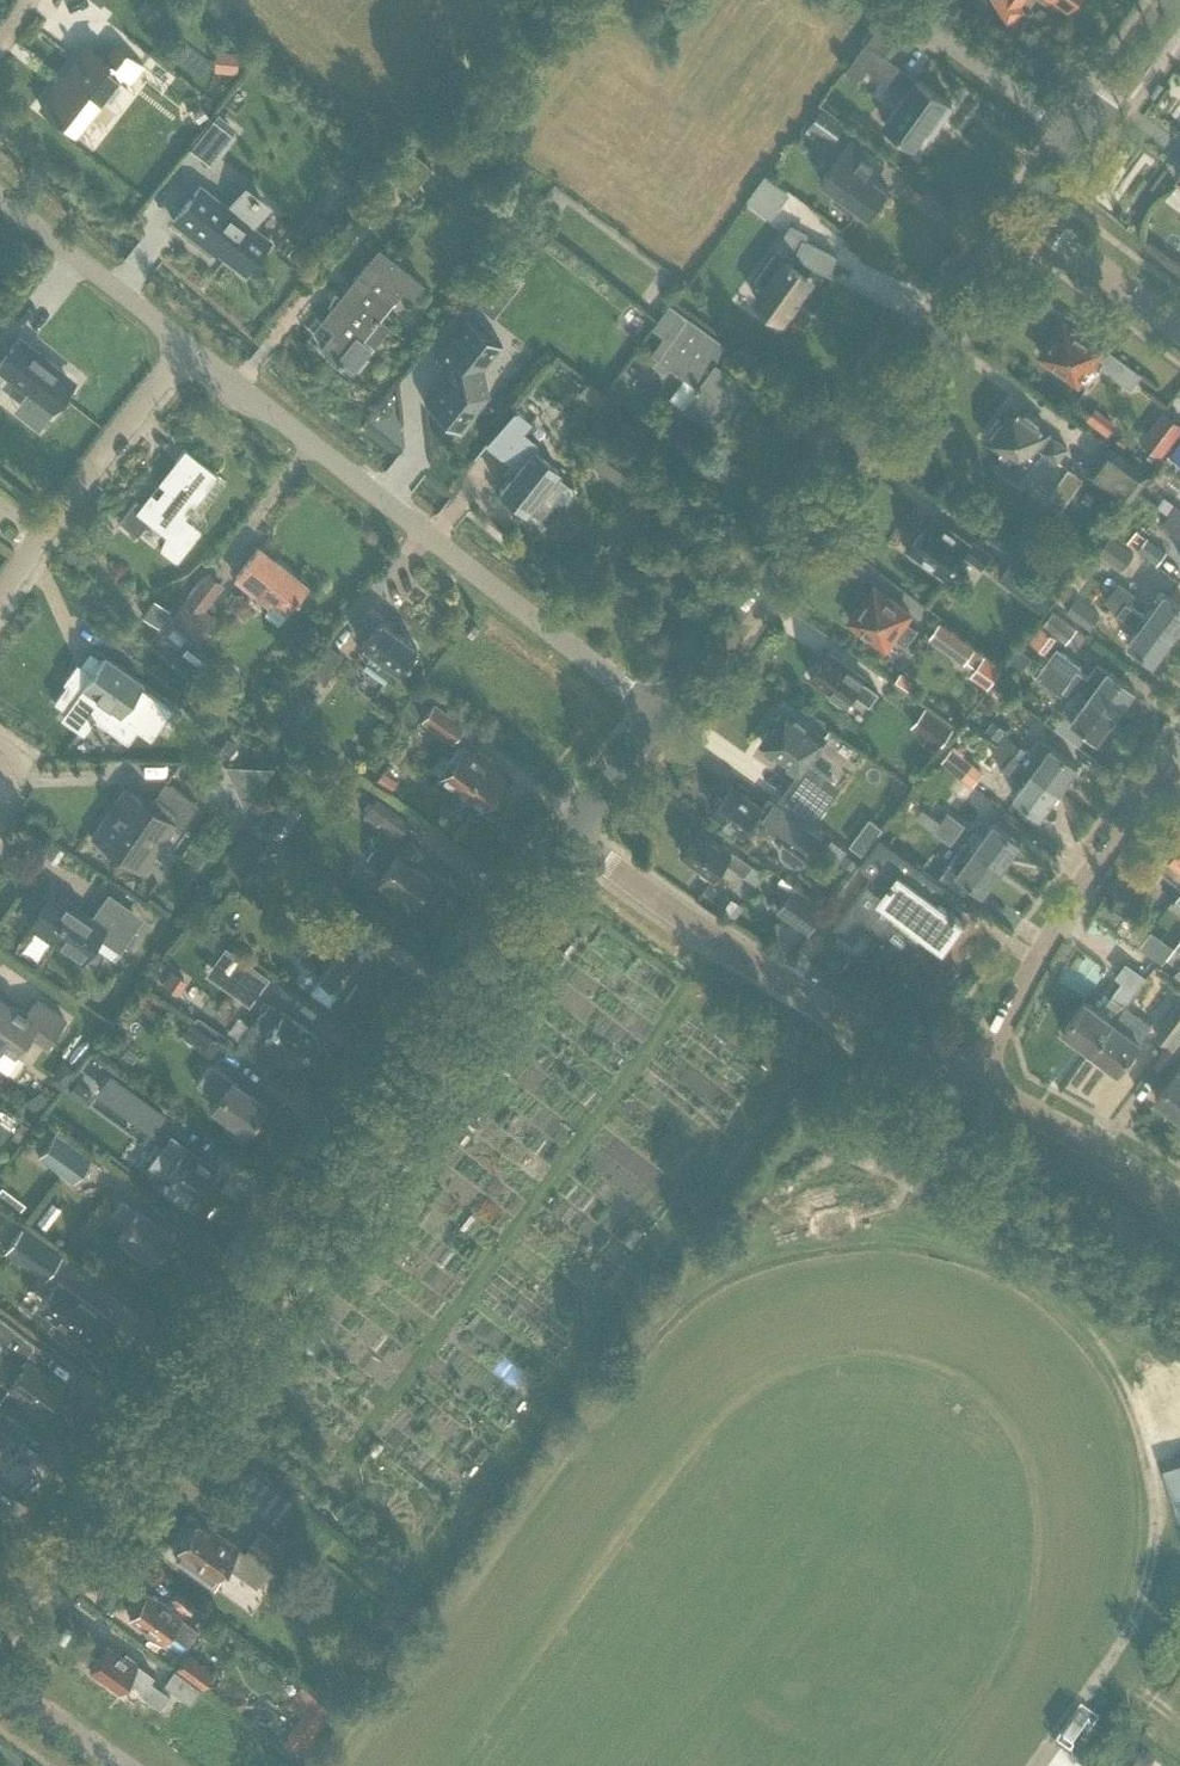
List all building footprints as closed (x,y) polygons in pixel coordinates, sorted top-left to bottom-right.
[(1010,19),(1024,11),(1020,4),(1023,0),(999,0),(1010,19)] [(861,81),(871,68),(892,83),(907,94),(886,123),(916,146),(930,128),(934,131),(954,105),(919,79),(916,82),(902,71),(880,55),(883,52),(870,42),(848,71),(861,81)] [(129,81),(141,66),(117,48),(107,61),(87,45),(62,76),(60,74),(50,86),(53,88),(39,106),(73,133),(120,74),(129,81)] [(214,75),(237,74),(236,51),(213,52),(214,75)] [(821,109),(809,126),(832,143),(844,126),(821,109)] [(228,130),(212,117),(188,147),(204,160),(228,130)] [(852,137),(821,179),(838,192),(832,200),(849,213),(855,205),(871,216),(890,190),(875,179),(886,163),(852,137)] [(788,193),(768,177),(766,176),(748,199),(770,216),(788,193)] [(240,188),(226,207),(199,186),(173,221),(215,253),(216,251),(244,272),(269,240),(250,226),(265,207),(240,188)] [(754,279),(766,287),(757,299),(784,319),(814,277),(807,272),(813,263),(829,271),(836,256),(803,240),(807,234),(791,226),(774,249),(775,249),(754,279)] [(413,298),(424,284),(379,249),(321,322),(334,332),(321,348),(353,374),(389,328),(379,320),(403,290),(413,298)] [(717,428),(748,386),(715,362),(726,347),(672,308),(659,326),(670,334),(657,352),(663,357),(658,363),(667,370),(672,364),(686,374),(670,396),(698,416),(699,415),(717,428)] [(503,346),(467,317),(466,318),(467,319),(436,357),(453,370),(426,402),(425,402),(424,403),(460,432),(461,431),(460,430),(488,395),(483,368),(501,347),(502,347),(503,346)] [(1042,354),(1061,369),(1060,371),(1076,384),(1094,359),(1102,365),(1100,367),(1130,389),(1141,375),(1086,335),(1084,338),(1064,323),(1042,354)] [(71,384),(58,374),(61,371),(19,337),(0,361),(0,370),(33,396),(29,401),(46,415),(71,384)] [(533,413),(518,402),(485,444),(517,469),(500,491),(526,512),(527,510),(535,516),(546,501),(552,505),(569,484),(556,473),(559,470),(535,451),(539,445),(520,430),(533,413)] [(994,432),(988,440),(1005,452),(996,465),(1019,482),(1041,451),(1057,463),(1069,447),(1049,432),(1050,431),(1013,405),(1002,420),(999,417),(990,429),(994,432)] [(1164,410),(1142,439),(1164,454),(1179,432),(1179,422),(1164,410)] [(1179,459),(1179,442),(1172,453),(1179,459)] [(1149,473),(1108,444),(1087,473),(1128,502),(1149,473)] [(619,484),(631,466),(603,447),(591,464),(619,484)] [(185,517),(218,475),(184,449),(174,462),(176,463),(142,506),(135,500),(119,520),(137,534),(148,521),(165,534),(159,548),(175,561),(200,530),(185,517)] [(1167,515),(1179,524),(1179,509),(1175,505),(1167,515)] [(1179,535),(1179,524),(1167,515),(1161,524),(1179,537),(1179,535)] [(926,563),(928,561),(947,575),(963,553),(982,567),(992,553),(974,540),(972,542),(952,527),(951,529),(933,516),(910,548),(912,549),(910,551),(926,563)] [(1166,552),(1136,529),(1126,542),(1157,565),(1166,552)] [(1099,552),(1122,570),(1135,553),(1111,536),(1099,552)] [(277,623),(306,586),(258,548),(235,577),(270,604),(264,612),(277,623)] [(1039,611),(1056,589),(1057,588),(1016,555),(998,578),(1039,611)] [(215,618),(203,609),(222,584),(207,573),(188,596),(187,595),(170,616),(199,639),(215,618)] [(1118,583),(1112,592),(1128,603),(1134,594),(1118,583)] [(875,587),(851,620),(885,645),(892,636),(905,645),(918,629),(904,619),(909,612),(875,587)] [(1128,603),(1112,592),(1106,600),(1121,612),(1128,603)] [(1152,608),(1146,617),(1174,637),(1179,629),(1179,603),(1165,592),(1152,608)] [(1066,612),(1090,629),(1101,614),(1077,597),(1066,612)] [(161,628),(170,610),(150,600),(141,618),(161,628)] [(1054,610),(1043,626),(1066,642),(1077,626),(1054,610)] [(377,620),(368,614),(358,629),(367,635),(360,644),(370,651),(364,659),(389,678),(394,670),(397,671),(416,646),(378,618),(377,620)] [(1174,637),(1146,617),(1128,642),(1155,662),(1174,637)] [(940,622),(939,622),(929,636),(965,663),(976,648),(940,622)] [(327,643),(316,657),(307,669),(322,680),(341,653),(327,643)] [(1057,648),(1046,661),(1117,714),(1135,689),(1098,661),(1087,676),(1079,670),(1082,666),(1057,648)] [(829,650),(810,676),(833,692),(829,697),(841,705),(844,700),(846,702),(853,692),(870,704),(877,692),(862,681),(865,676),(829,650)] [(68,684),(56,701),(67,708),(62,715),(81,729),(81,730),(82,730),(91,717),(127,741),(136,729),(149,738),(171,707),(101,660),(91,674),(77,665),(65,682),(68,684)] [(1117,714),(1046,661),(1036,675),(1061,694),(1064,690),(1072,696),(1061,711),(1098,739),(1117,714)] [(451,741),(463,724),(433,702),(421,719),(451,741)] [(922,705),(912,718),(943,741),(953,726),(922,704),(922,705)] [(824,737),(786,709),(761,744),(800,771),(781,796),(814,820),(840,783),(808,760),(824,737)] [(1004,736),(998,745),(1060,791),(1078,766),(1050,745),(1051,745),(1040,736),(1029,751),(1021,745),(1019,747),(1004,736)] [(1041,815),(1060,791),(998,745),(991,753),(1006,764),(1002,769),(1022,783),(1013,795),(1041,815)] [(503,777),(490,768),(494,762),(475,748),(471,754),(460,746),(440,774),(482,805),(503,777)] [(941,762),(973,785),(983,771),(951,747),(941,762)] [(273,767),(227,767),(245,803),(273,767)] [(149,805),(127,790),(120,801),(118,800),(92,836),(142,870),(172,826),(179,831),(197,804),(165,782),(149,805)] [(774,833),(781,838),(783,839),(781,844),(780,847),(780,852),(783,858),(786,861),(790,863),(793,864),(798,864),(802,863),(805,860),(809,856),(823,836),(769,796),(762,807),(732,785),(713,811),(743,832),(745,830),(750,834),(753,832),(757,829),(761,828),(766,828),(769,830),(774,833)] [(979,813),(990,799),(971,786),(961,800),(979,813)] [(398,832),(405,822),(376,800),(365,814),(375,821),(378,817),(398,832)] [(963,824),(947,813),(941,821),(957,833),(963,824)] [(871,820),(852,844),(862,852),(881,827),(871,820)] [(957,833),(941,821),(934,830),(951,842),(957,833)] [(994,822),(975,847),(1003,867),(1021,842),(994,822)] [(752,866),(700,828),(682,853),(714,877),(725,863),(744,876),(752,866)] [(951,889),(934,877),(879,837),(868,852),(882,863),(835,926),(852,939),(882,910),(893,918),(890,922),(914,940),(911,943),(913,945),(922,932),(942,947),(946,943),(963,921),(940,904),(951,889)] [(412,864),(422,850),(407,840),(378,881),(394,893),(397,888),(413,900),(430,877),(412,864)] [(975,847),(966,840),(948,865),(984,892),(1003,867),(975,847)] [(1169,856),(1169,857),(1160,869),(1173,878),(1163,891),(1174,899),(1179,892),(1179,841),(1169,856)] [(777,911),(808,933),(825,909),(794,887),(777,911)] [(90,917),(54,891),(30,925),(80,960),(93,942),(115,957),(143,916),(108,891),(90,917)] [(316,901),(295,917),(315,944),(321,939),(338,951),(318,977),(309,990),(328,1003),(337,991),(340,993),(371,952),(337,927),(316,901)] [(1166,959),(1179,969),(1179,967),(1179,939),(1166,959)] [(226,948),(212,966),(253,995),(266,977),(226,948)] [(171,968),(161,983),(176,994),(187,979),(171,968)] [(1063,1029),(1090,1049),(1113,1020),(1138,988),(1124,978),(1100,1010),(1086,999),(1063,1029)] [(6,1073),(18,1056),(15,1054),(30,1033),(47,1045),(65,1019),(36,998),(25,1015),(0,997),(0,1068),(6,1073)] [(1155,1034),(1167,1043),(1179,1026),(1179,1001),(1155,1034)] [(268,1004),(237,1046),(270,1070),(283,1053),(296,1062),(315,1035),(282,1011),(281,1013),(268,1004)] [(1113,1020),(1091,1050),(1118,1070),(1140,1040),(1113,1020)] [(181,1035),(209,1055),(219,1041),(191,1021),(181,1035)] [(240,1138),(245,1131),(265,1103),(210,1063),(195,1083),(201,1087),(200,1088),(215,1099),(211,1106),(229,1119),(223,1126),(240,1138)] [(1156,1098),(1179,1116),(1179,1067),(1156,1098)] [(100,1090),(150,1127),(162,1111),(112,1074),(100,1090)] [(37,1156),(73,1182),(91,1157),(55,1131),(37,1156)] [(163,1176),(193,1197),(214,1167),(200,1157),(201,1155),(170,1133),(159,1149),(175,1160),(163,1176)] [(911,1185),(922,1193),(935,1173),(924,1166),(911,1185)] [(118,1236),(151,1260),(170,1233),(121,1198),(112,1211),(127,1223),(118,1236)] [(62,1254),(22,1225),(4,1251),(44,1280),(62,1254)] [(53,1318),(48,1325),(50,1334),(72,1349),(81,1349),(86,1342),(90,1345),(110,1317),(56,1278),(36,1306),(53,1318)] [(42,1410),(62,1383),(27,1357),(40,1342),(0,1312),(0,1379),(42,1410)] [(16,1440),(0,1428),(0,1468),(13,1450),(10,1448),(16,1440)] [(1176,1518),(1179,1517),(1179,1461),(1164,1464),(1176,1518)] [(255,1495),(259,1472),(241,1469),(238,1492),(255,1495)] [(207,1531),(195,1522),(177,1547),(180,1550),(175,1557),(212,1584),(225,1565),(256,1586),(283,1547),(258,1529),(243,1551),(210,1527),(207,1531)] [(147,1593),(130,1616),(163,1640),(168,1632),(186,1644),(197,1629),(147,1593)] [(107,1644),(89,1669),(118,1690),(126,1679),(140,1690),(139,1691),(159,1707),(169,1693),(150,1679),(153,1675),(125,1654),(123,1656),(107,1644)] [(176,1667),(202,1685),(213,1670),(187,1652),(176,1667)] [(197,1686),(173,1669),(163,1684),(186,1701),(197,1686)] [(1076,1718),(1057,1745),(1071,1755),(1090,1728),(1076,1718)] [(1136,1765),(1137,1765),(1150,1765),(1153,1761),(1143,1754),(1136,1765)]
